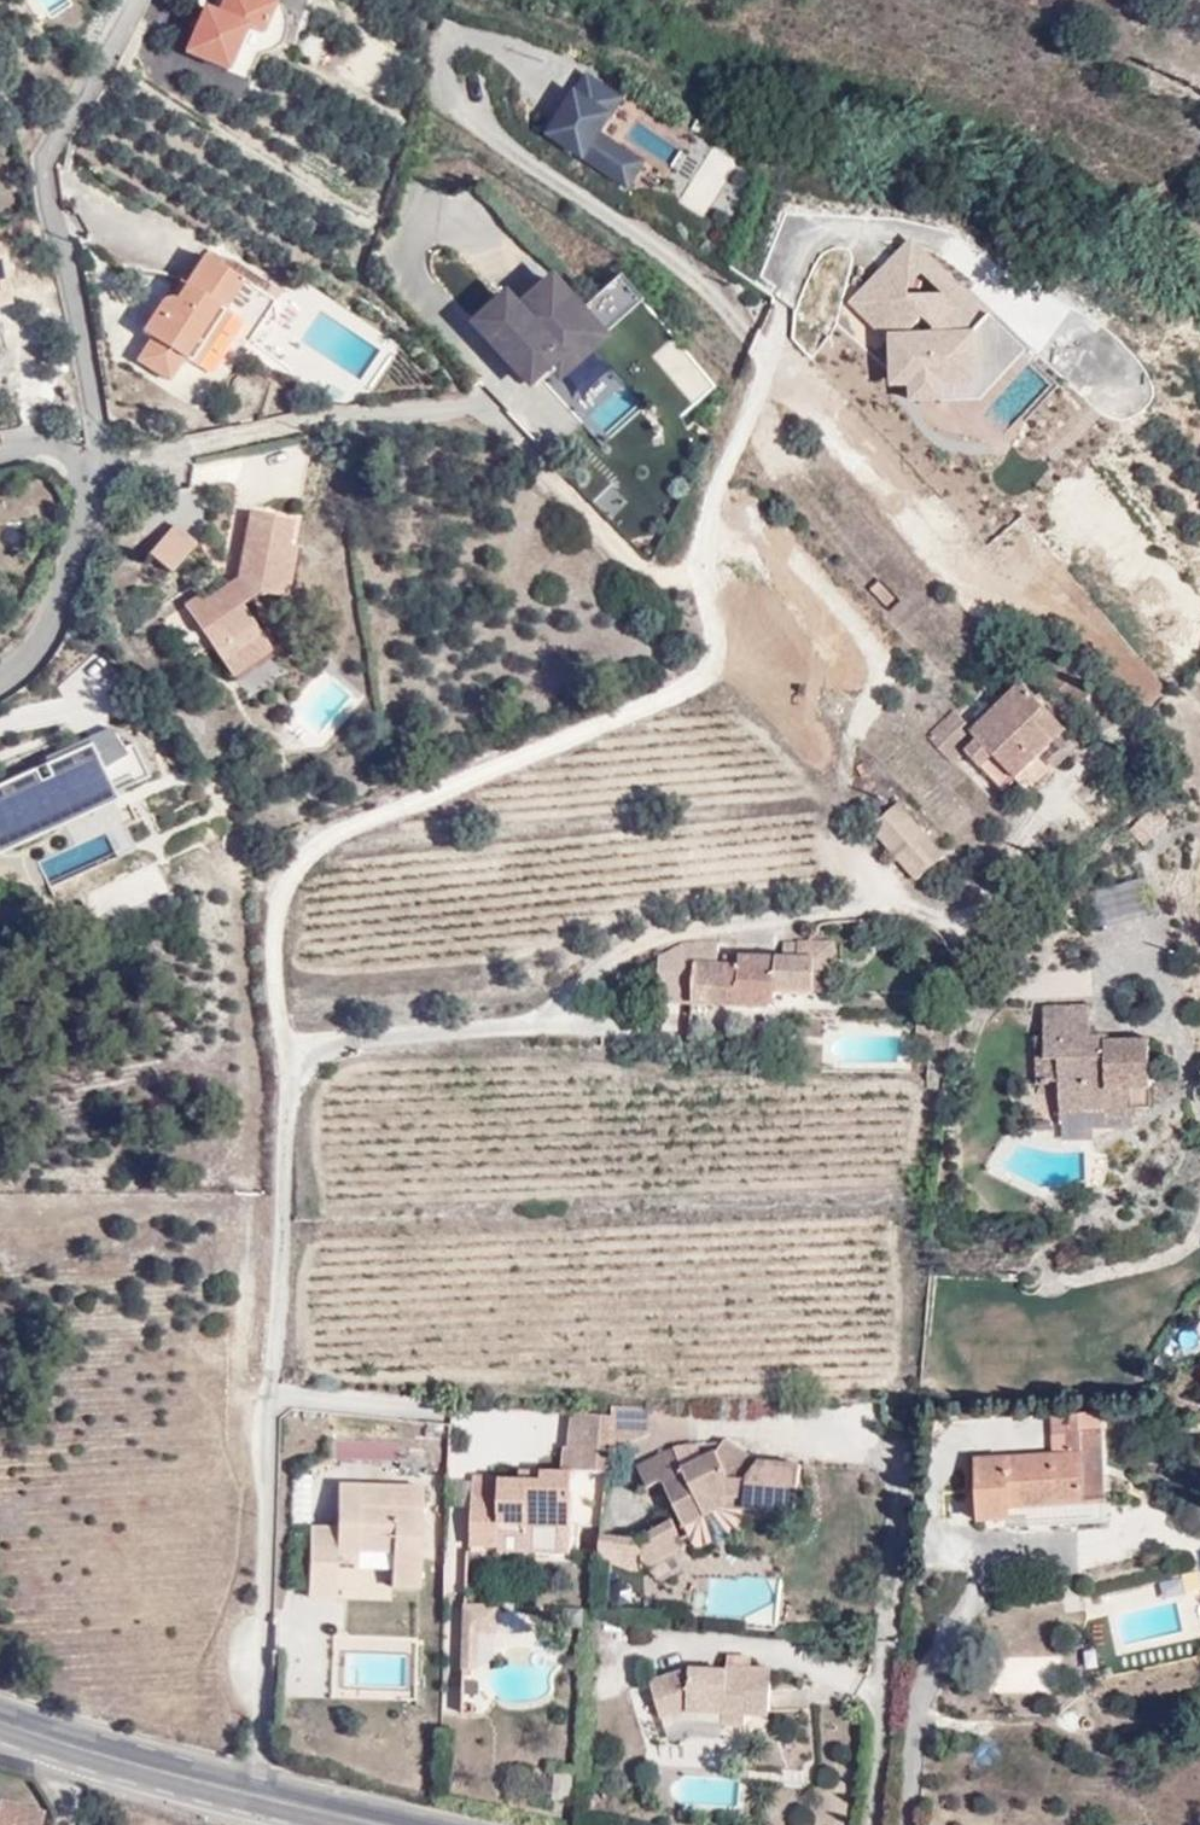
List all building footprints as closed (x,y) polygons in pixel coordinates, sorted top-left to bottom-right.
[(185,52),(229,72),(248,28),(262,34),(275,5),(264,0),(223,0),(217,14),(203,8),(185,52)] [(646,158),(603,134),(624,96),(582,72),(543,139),(628,188),(646,158)] [(662,194),(708,214),(735,154),(689,133),(662,194)] [(911,404),(971,402),(1002,432),(1054,379),(910,237),(847,301),(876,330),(885,330),(886,379),(911,404)] [(172,294),(216,320),(246,339),(280,284),(248,265),(241,276),(199,251),(172,294)] [(525,394),(542,379),(597,441),(637,405),(589,351),(603,339),(544,273),(510,304),(499,291),(462,324),(525,394)] [(599,333),(638,304),(617,277),(578,306),(599,333)] [(172,294),(164,289),(147,317),(154,323),(133,356),(168,377),(185,357),(192,362),(216,320),(172,294)] [(125,421),(110,421),(112,438),(126,436),(125,421)] [(283,522),(240,507),(217,569),(221,574),(194,596),(186,590),(170,603),(226,666),(264,637),(228,598),(240,586),(266,595),(281,545),(276,543),(283,522)] [(168,523),(137,546),(156,570),(185,546),(168,523)] [(1018,778),(1067,735),(1023,684),(972,730),(956,712),(929,735),(954,763),(969,751),(1004,790),(1018,778)] [(89,745),(108,787),(135,774),(127,755),(109,728),(86,739),(89,745)] [(1080,749),(1067,735),(1018,778),(1031,792),(1080,749)] [(89,745),(35,769),(40,781),(45,779),(58,808),(56,809),(58,814),(109,791),(108,787),(89,745)] [(58,814),(56,809),(58,808),(45,779),(40,781),(35,769),(0,785),(0,790),(1,793),(0,793),(0,840),(58,814)] [(948,854),(899,801),(869,828),(917,882),(948,854)] [(159,865),(100,877),(107,907),(165,895),(159,865)] [(798,934),(798,944),(804,944),(833,946),(834,934),(798,934)] [(833,946),(804,944),(803,958),(738,955),(738,964),(692,962),(691,1001),(768,1007),(775,998),(776,988),(814,990),(814,964),(832,963),(833,946)] [(1150,1087),(1150,1036),(1106,1036),(1106,1050),(1088,1050),(1088,1029),(1088,1002),(1046,1002),(1045,1033),(1036,1033),(1036,1077),(1060,1078),(1059,1115),(1082,1116),(1082,1122),(1131,1123),(1131,1102),(1145,1102),(1145,1086),(1150,1087)] [(1088,1050),(1106,1050),(1106,1036),(1107,1030),(1088,1029),(1088,1050)] [(1082,1116),(1059,1115),(1059,1124),(1082,1125),(1082,1122),(1082,1116)] [(623,1397),(621,1412),(620,1442),(662,1425),(662,1396),(623,1397)] [(621,1412),(572,1408),(567,1462),(594,1464),(618,1468),(620,1442),(621,1412)] [(1076,1408),(1076,1416),(1048,1417),(1049,1437),(1063,1437),(1063,1453),(1101,1452),(1101,1431),(1076,1431),(1076,1428),(1102,1427),(1104,1408),(1076,1408)] [(750,1456),(775,1446),(724,1421),(726,1436),(735,1456),(750,1456)] [(694,1462),(692,1454),(678,1430),(640,1447),(651,1471),(667,1465),(672,1473),(694,1462)] [(403,1437),(345,1434),(344,1455),(402,1459),(403,1437)] [(814,1453),(775,1446),(750,1456),(735,1456),(726,1436),(692,1454),(694,1462),(672,1473),(694,1515),(734,1496),(735,1480),(757,1482),(756,1488),(810,1492),(814,1453)] [(1103,1521),(1101,1452),(1063,1453),(977,1456),(979,1522),(1012,1521),(1012,1514),(1029,1513),(1030,1523),(1103,1521)] [(594,1464),(567,1462),(554,1461),(553,1477),(535,1476),(520,1475),(519,1493),(491,1491),(485,1553),(548,1555),(551,1521),(588,1523),(594,1464)] [(553,1477),(554,1461),(535,1462),(535,1476),(553,1477)] [(734,1496),(755,1498),(756,1488),(757,1482),(735,1480),(734,1496)] [(378,1506),(378,1482),(352,1481),(351,1526),(324,1526),(322,1559),(353,1561),(375,1561),(375,1549),(405,1551),(403,1585),(433,1587),(438,1506),(378,1506)] [(440,1486),(378,1482),(378,1506),(438,1506),(440,1486)] [(809,1505),(810,1492),(756,1488),(755,1498),(809,1505)] [(740,1506),(734,1496),(694,1515),(700,1526),(740,1506)] [(676,1507),(645,1523),(653,1537),(643,1544),(649,1557),(691,1537),(676,1507)] [(353,1561),(322,1559),(321,1593),(350,1596),(353,1561)] [(498,1604),(465,1600),(462,1668),(481,1667),(481,1653),(495,1654),(498,1604)] [(728,1665),(728,1673),(752,1675),(752,1666),(728,1665)] [(771,1676),(728,1673),(726,1679),(686,1676),(655,1689),(664,1721),(682,1715),(707,1717),(706,1730),(768,1732),(771,1676)] [(40,1806),(0,1799),(0,1824),(37,1824),(40,1806)]
